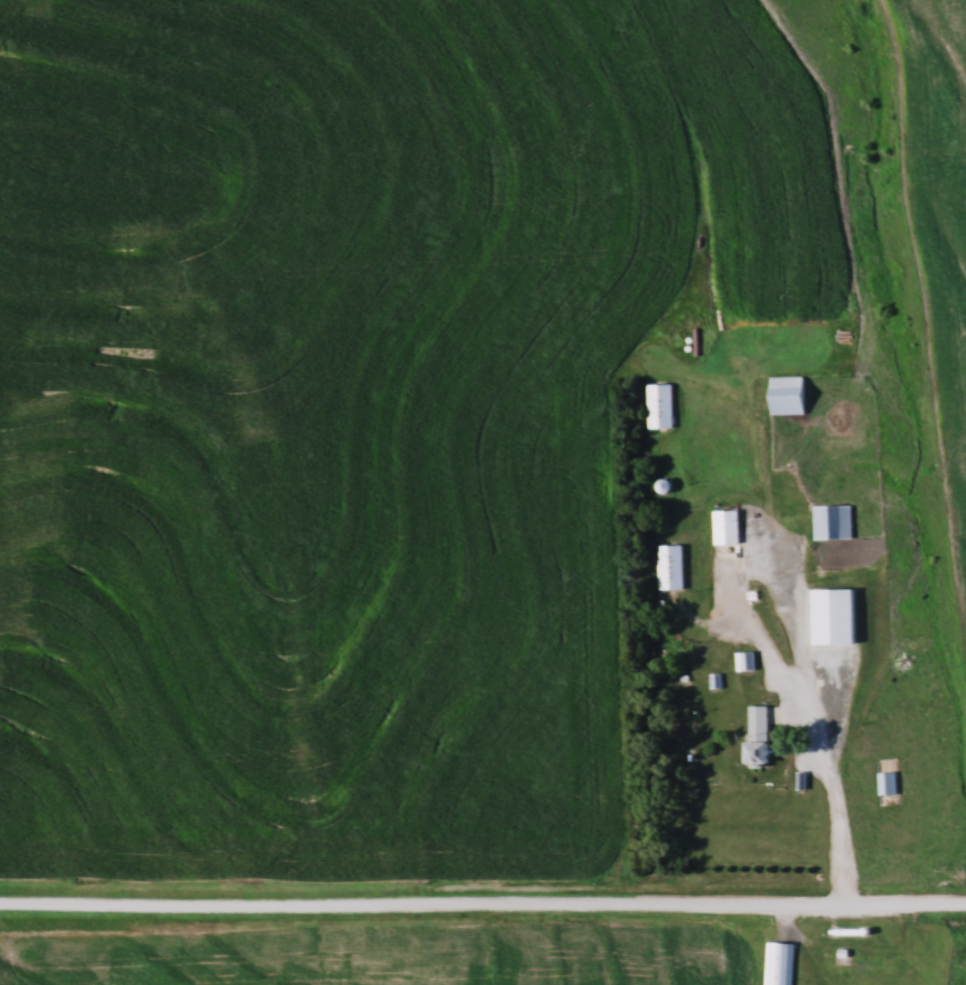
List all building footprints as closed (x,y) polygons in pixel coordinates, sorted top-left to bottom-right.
[(773,415),(808,415),(808,377),(773,377),(773,415)] [(649,429),(674,429),(674,384),(649,384),(649,429)] [(671,481),(661,480),(660,492),(670,493),(671,481)] [(853,539),(853,505),(814,505),(814,539),(853,539)] [(741,510),(715,510),(715,544),(741,544),(741,510)] [(659,589),(685,589),(685,545),(659,545),(659,589)] [(756,652),(737,652),(737,670),(756,670),(756,652)] [(749,706),(749,764),(771,764),(771,706),(749,706)] [(898,794),(898,773),(880,773),(880,794),(898,794)] [(795,944),(766,942),(763,984),(792,984),(795,944)]
